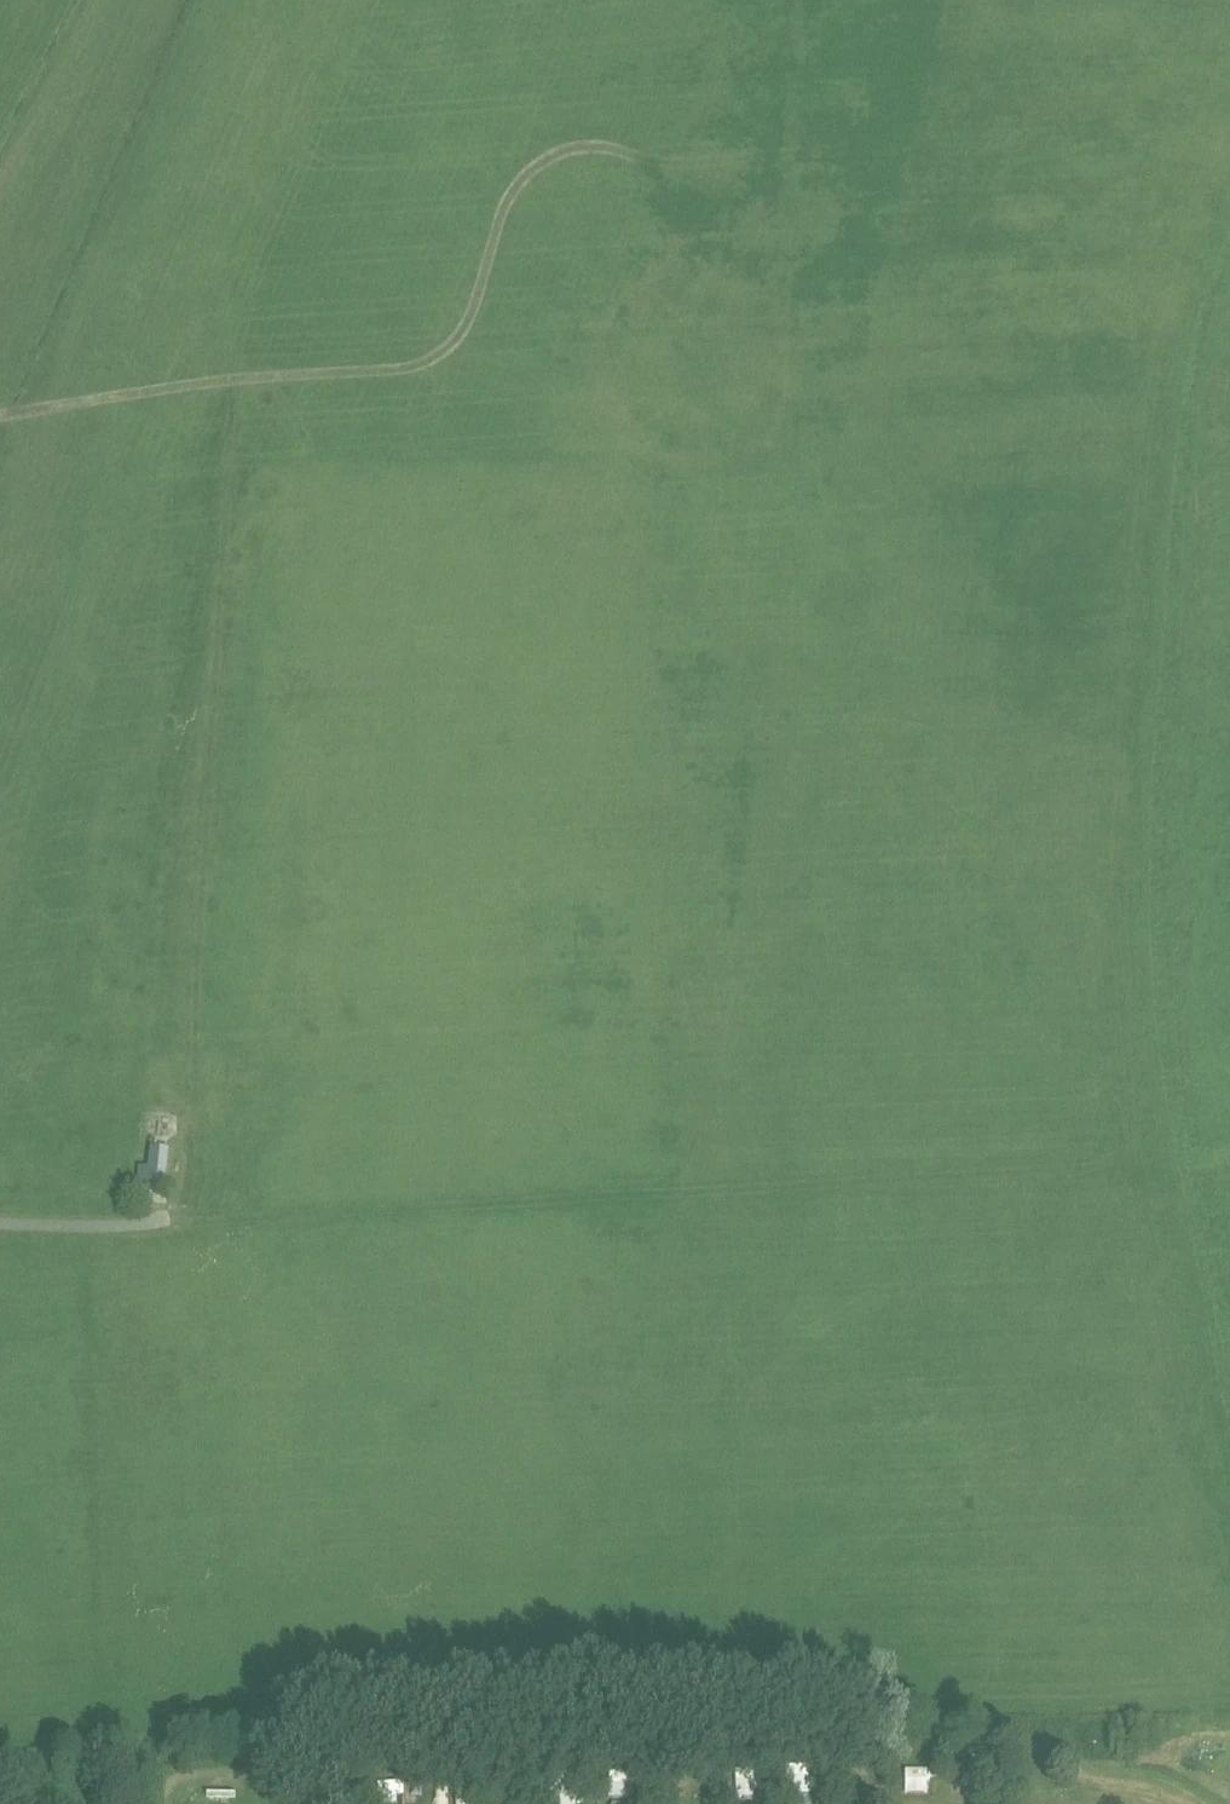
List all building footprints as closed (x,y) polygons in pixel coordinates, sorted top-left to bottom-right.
[(170,1148),(153,1146),(150,1169),(141,1168),(140,1182),(167,1185),(170,1148)]
